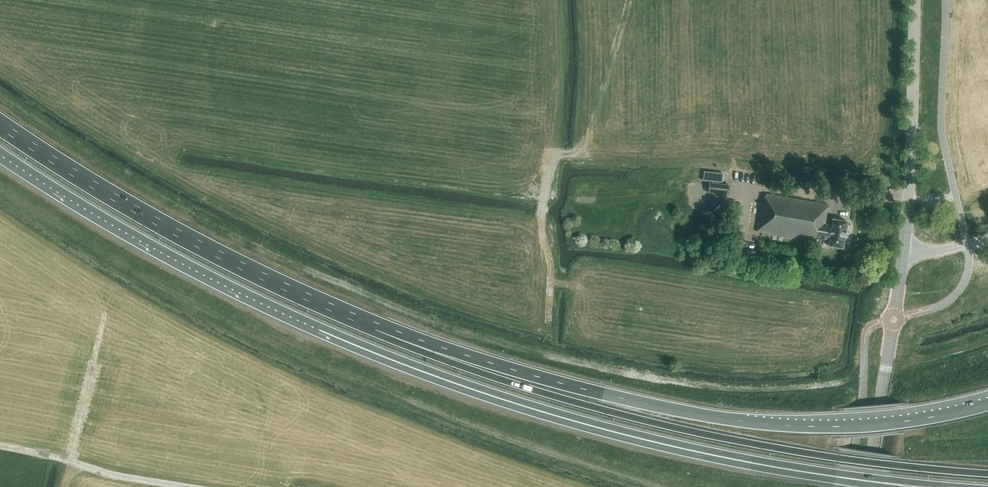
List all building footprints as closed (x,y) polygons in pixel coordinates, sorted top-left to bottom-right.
[(708,193),(729,195),(730,185),(721,184),(721,182),(722,182),(723,173),(703,171),(702,180),(713,181),(712,183),(709,183),(708,193)] [(829,241),(828,246),(843,249),(848,222),(833,219),(832,226),(825,224),(828,205),(767,194),(766,197),(765,197),(764,206),(762,206),(761,214),(760,214),(757,232),(816,242),(816,239),(829,241)]
